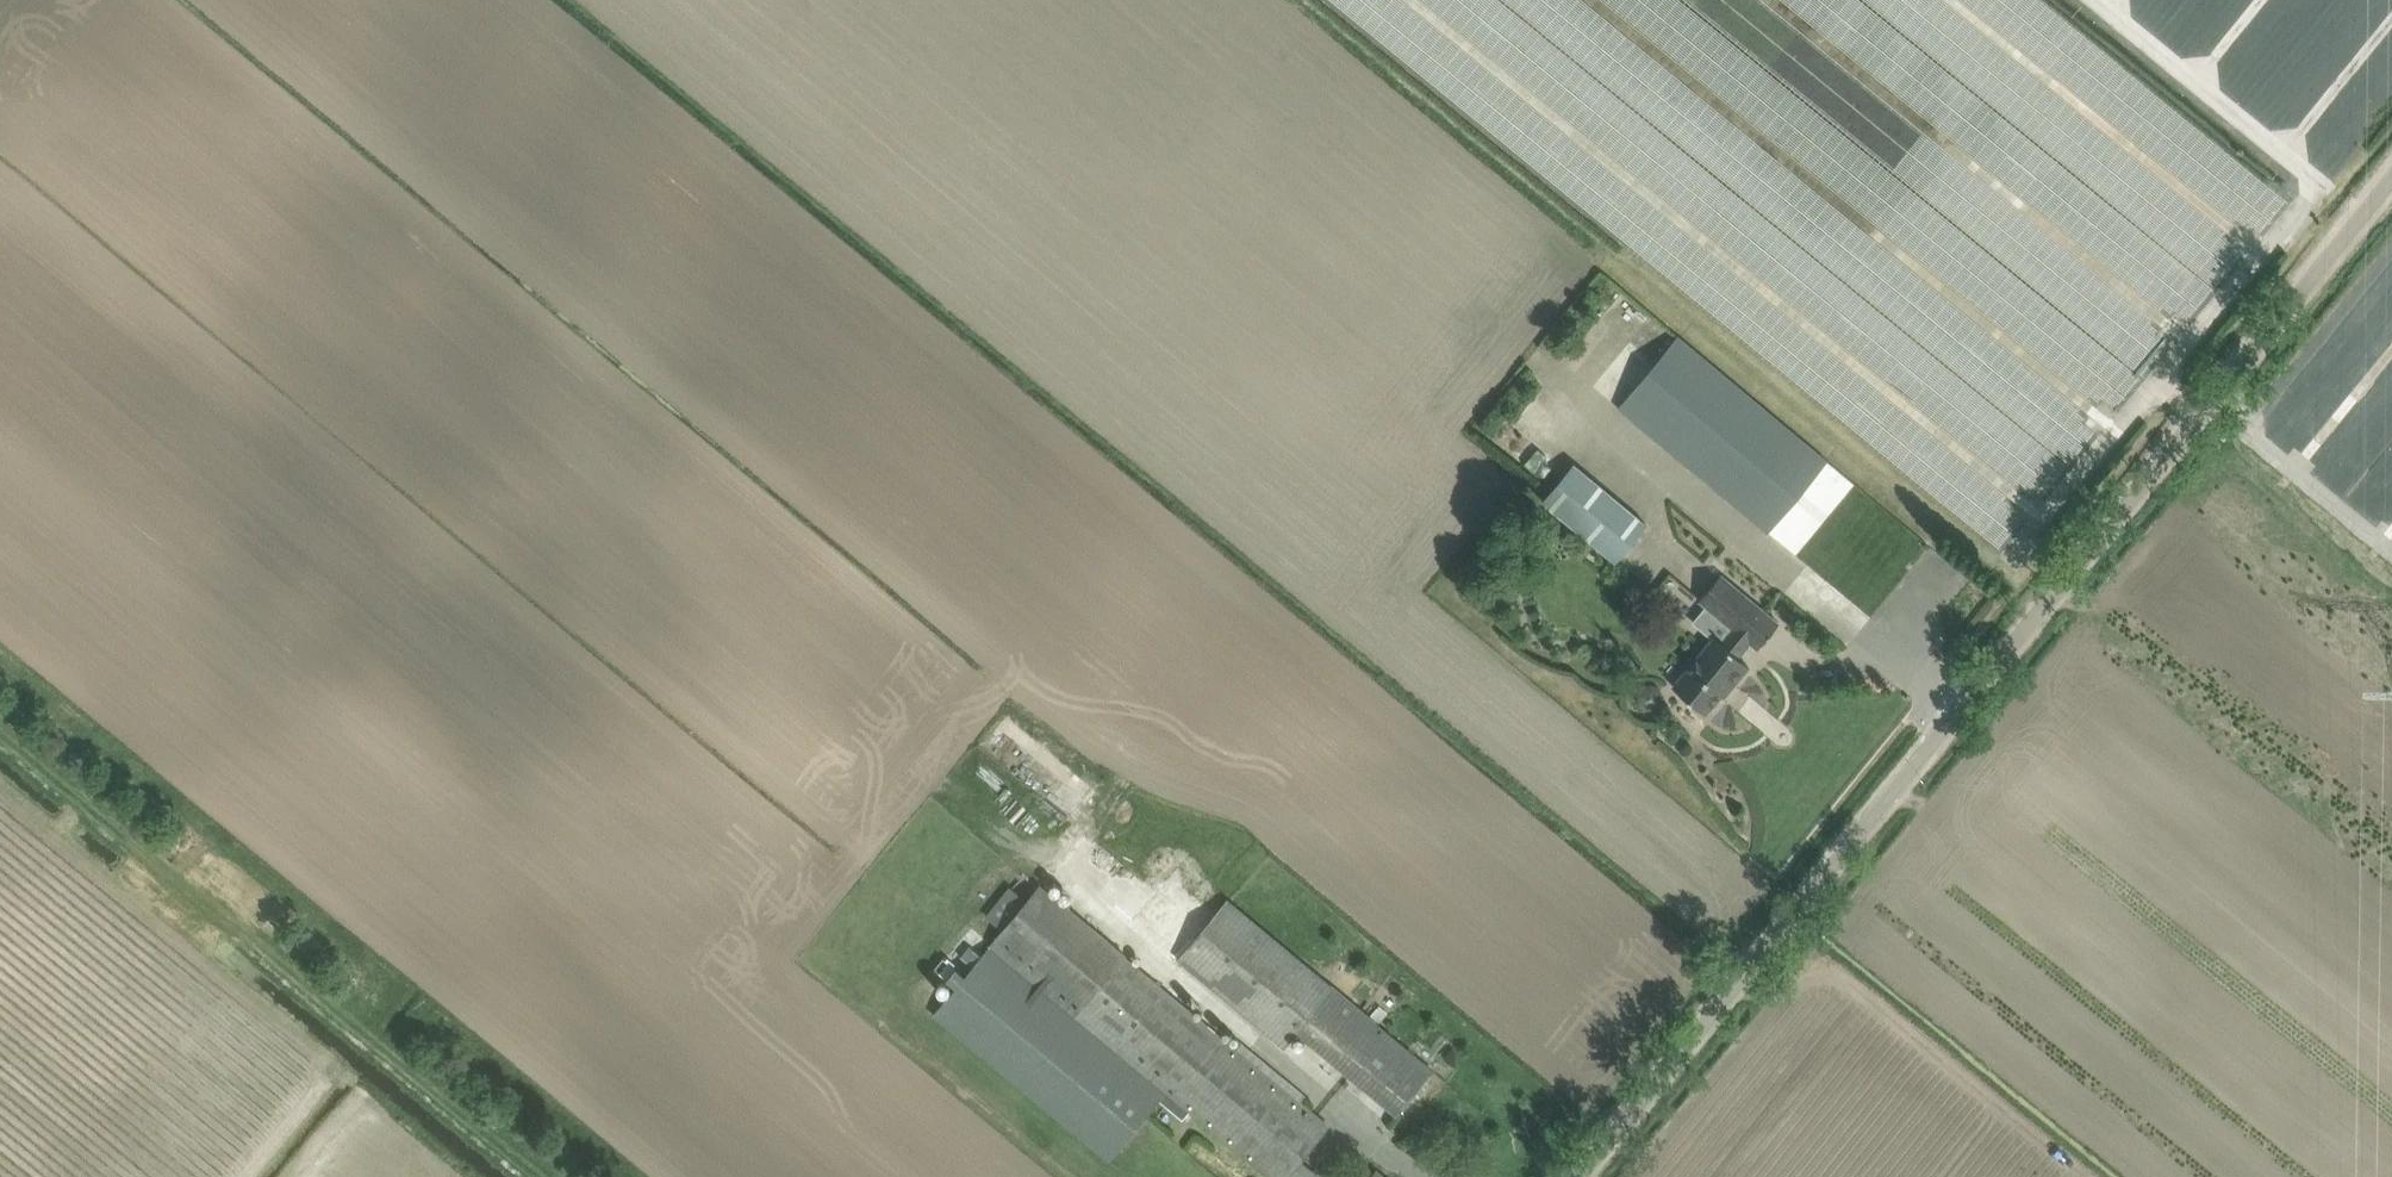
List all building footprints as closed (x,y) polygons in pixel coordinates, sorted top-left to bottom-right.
[(1679,337),(1620,408),(1768,531),(1827,460),(1679,337)] [(1543,501),(1616,562),(1648,523),(1575,462),(1543,501)] [(1713,638),(1674,685),(1688,697),(1707,712),(1732,682),(1735,684),(1750,665),(1739,657),(1752,642),(1758,648),(1780,622),(1761,607),(1722,574),(1701,599),(1708,606),(1696,621),(1714,636),(1713,638)] [(1235,1047),(1040,885),(1028,899),(1004,929),(991,945),(983,953),(971,943),(961,955),(972,965),(966,971),(957,965),(955,967),(945,959),(944,957),(936,967),(948,977),(957,984),(945,999),(933,1013),(1109,1159),(1147,1113),(1160,1096),(1183,1116),(1189,1109),(1262,1169),(1271,1176),(1322,1176),(1302,1159),(1330,1125),(1311,1110),(1302,1102),(1235,1047)] [(1433,1071),(1228,898),(1178,959),(1284,1048),(1298,1032),(1396,1115),(1433,1071)]
